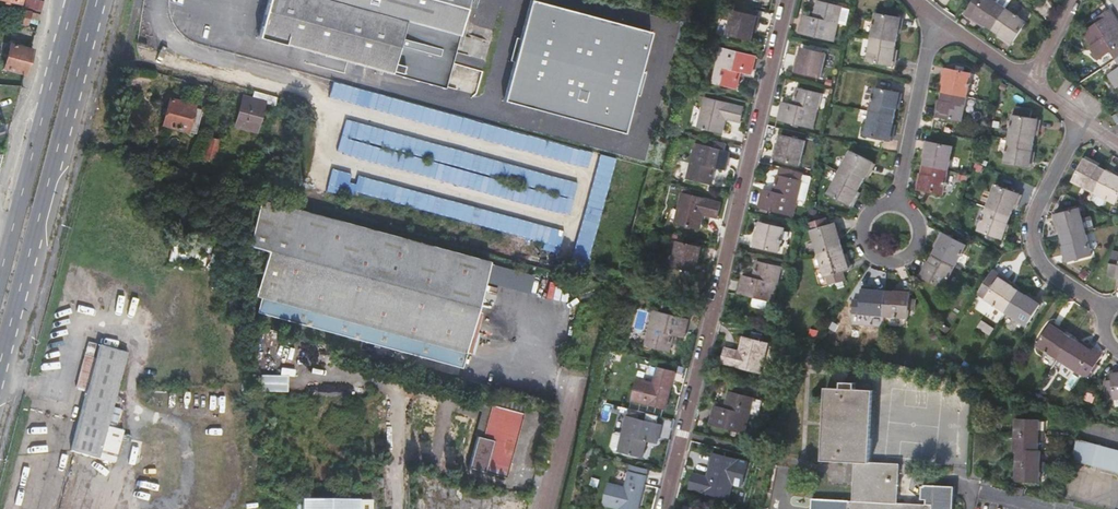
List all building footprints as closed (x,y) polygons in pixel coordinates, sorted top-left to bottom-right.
[(469,0),(270,0),(260,36),(444,87),(469,0)] [(530,0),(507,97),(626,132),(651,31),(530,0)] [(1011,3),(1006,0),(1000,0),(998,3),(993,0),(976,0),(970,8),(976,12),(974,17),(987,26),(993,31),(1007,9),(1011,3)] [(843,7),(818,1),(814,17),(804,15),(800,33),(835,42),(843,7)] [(986,28),(987,26),(974,17),(976,12),(970,8),(966,15),(986,28)] [(1000,35),(1014,44),(1027,23),(1007,9),(993,31),(1000,35)] [(18,23),(28,25),(31,12),(21,10),(18,23)] [(1103,25),(1104,26),(1116,17),(1112,11),(1111,12),(1099,19),(1102,23),(1103,25)] [(754,33),(758,17),(733,12),(728,35),(752,40),(754,33)] [(897,42),(898,35),(901,18),(877,14),(873,37),(886,40),(897,42)] [(1104,26),(1105,28),(1108,32),(1117,26),(1117,20),(1116,17),(1104,26)] [(1108,32),(1105,28),(1104,26),(1103,25),(1102,23),(1085,34),(1094,47),(1092,48),(1100,60),(1112,52),(1117,60),(1117,59),(1117,47),(1116,45),(1112,38),(1108,32)] [(1112,38),(1117,34),(1117,26),(1108,32),(1112,38)] [(1013,46),(1014,44),(1000,35),(999,37),(1013,46)] [(892,66),(895,49),(897,42),(886,40),(873,37),(869,62),(892,66)] [(10,44),(3,68),(24,74),(26,74),(33,50),(31,49),(10,44)] [(752,74),(756,56),(721,48),(713,82),(738,88),(742,72),(752,74)] [(802,49),(800,57),(797,72),(822,78),(827,55),(802,49)] [(948,69),(945,85),(944,92),(968,97),(972,74),(948,69)] [(814,128),(822,94),(797,88),(793,104),(783,102),(779,120),(814,128)] [(896,109),(900,92),(876,88),(871,112),(895,116),(896,109)] [(274,104),(276,97),(254,91),(252,99),(243,97),(236,125),(257,130),(264,102),(274,104)] [(944,92),(942,100),(939,117),(963,121),(968,97),(944,92)] [(197,134),(203,109),(195,107),(196,105),(170,98),(163,125),(197,134)] [(744,108),(705,99),(698,127),(722,133),(725,120),(741,123),(744,108)] [(1034,144),(1036,136),(1038,119),(1032,118),(1033,110),(1017,107),(1016,115),(1015,115),(1010,140),(1023,142),(1034,144)] [(867,136),(890,141),(893,124),(895,116),(871,112),(867,136)] [(345,121),(337,155),(570,211),(577,182),(542,174),(539,189),(528,186),(533,166),(345,121)] [(203,154),(197,152),(195,158),(213,163),(220,139),(208,136),(203,154)] [(782,136),(780,144),(776,159),(801,165),(806,142),(782,136)] [(1006,164),(1030,168),(1033,151),(1034,144),(1023,142),(1010,140),(1006,164)] [(717,149),(696,144),(687,180),(712,185),(716,168),(726,170),(731,152),(726,151),(727,144),(719,142),(717,149)] [(930,143),(927,158),(925,166),(942,169),(949,171),(953,148),(930,143)] [(866,177),(873,162),(852,151),(841,173),(848,176),(862,184),(866,177)] [(588,263),(616,157),(601,153),(572,259),(588,263)] [(1086,160),(1099,167),(1101,164),(1087,157),(1086,160)] [(1107,171),(1099,167),(1086,160),(1074,181),(1096,192),(1100,183),(1107,171)] [(876,164),(873,162),(866,177),(869,178),(876,164)] [(925,166),(923,174),(920,190),(944,195),(949,171),(942,169),(925,166)] [(759,208),(794,216),(803,181),(805,173),(780,167),(778,175),(773,191),(764,189),(759,208)] [(559,252),(565,227),(332,170),(327,190),(353,196),(354,192),(545,239),(543,248),(559,252)] [(1117,202),(1117,177),(1113,174),(1107,171),(1100,183),(1096,192),(1117,204),(1117,202)] [(851,206),(859,191),(862,184),(848,176),(841,173),(829,195),(851,206)] [(1011,217),(1014,210),(1020,194),(997,185),(988,208),(990,209),(1011,217)] [(859,191),(851,206),(854,207),(862,193),(859,191)] [(1020,194),(1014,210),(1016,211),(1022,195),(1020,194)] [(720,203),(683,195),(675,223),(699,228),(702,216),(716,219),(720,203)] [(489,260),(280,204),(256,296),(261,297),(257,313),(461,367),(489,260)] [(980,230),(1003,239),(1008,224),(1011,217),(990,209),(988,208),(980,230)] [(1057,214),(1061,230),(1063,238),(1086,232),(1080,208),(1057,214)] [(760,232),(756,247),(780,252),(786,229),(762,223),(760,232)] [(843,247),(841,239),(836,224),(813,231),(820,254),(843,247)] [(1008,224),(1003,239),(1005,240),(1011,225),(1008,224)] [(938,249),(946,234),(943,232),(935,247),(938,249)] [(1065,246),(1070,261),(1093,255),(1086,232),(1063,238),(1065,246)] [(697,272),(699,264),(700,257),(704,258),(706,249),(685,245),(686,237),(673,234),(669,253),(676,254),(673,266),(697,272)] [(967,245),(946,234),(938,249),(935,255),(956,266),(967,245)] [(171,260),(191,260),(192,245),(172,244),(171,260)] [(845,272),(850,271),(845,255),(843,247),(820,254),(827,277),(828,277),(831,286),(848,281),(845,272)] [(935,255),(931,262),(923,277),(944,288),(956,266),(935,255)] [(1117,276),(1117,260),(1112,259),(1109,274),(1117,276)] [(923,277),(931,262),(929,260),(921,275),(923,277)] [(774,302),(783,267),(757,261),(753,277),(744,275),(739,294),(755,298),(753,304),(755,307),(764,309),(767,307),(769,301),(774,302)] [(997,283),(1002,276),(994,270),(989,278),(997,283)] [(1009,283),(1010,281),(1002,276),(997,283),(989,278),(987,280),(986,282),(979,293),(1007,312),(1021,291),(1009,283)] [(1022,289),(1010,281),(1009,283),(1021,291),(1022,289)] [(1028,325),(1041,304),(1026,295),(1021,291),(1007,312),(1028,325)] [(911,299),(912,294),(895,293),(887,292),(885,316),(910,318),(910,317),(919,317),(921,300),(911,299)] [(1026,295),(1041,304),(1043,302),(1028,292),(1026,295)] [(655,303),(654,310),(662,312),(664,304),(655,303)] [(988,307),(984,312),(996,321),(1001,316),(988,307)] [(682,309),(681,316),(690,319),(691,311),(682,309)] [(681,316),(662,312),(654,310),(644,349),(653,351),(652,354),(668,358),(670,358),(672,357),(674,355),(676,352),(679,336),(685,337),(690,319),(681,316)] [(1052,325),(1065,333),(1067,331),(1053,323),(1052,325)] [(1065,333),(1052,325),(1039,345),(1059,359),(1073,338),(1065,333)] [(768,343),(744,337),(740,350),(726,346),(722,362),(761,372),(763,362),(768,343)] [(1059,359),(1088,377),(1098,363),(1102,357),(1079,342),(1073,338),(1059,359)] [(1079,342),(1102,357),(1103,354),(1080,339),(1079,342)] [(128,353),(99,345),(96,357),(84,354),(75,387),(87,390),(71,450),(99,458),(128,353)] [(1098,363),(1088,377),(1092,379),(1101,365),(1098,363)] [(676,372),(658,367),(654,382),(637,378),(632,400),(667,409),(676,372)] [(289,391),(289,375),(261,374),(261,390),(289,391)] [(1113,374),(1114,380),(1106,380),(1108,399),(1117,398),(1117,374),(1113,374)] [(955,486),(926,484),(926,486),(923,486),(923,498),(928,499),(928,504),(898,503),(900,463),(870,462),(872,438),(874,390),(827,387),(823,460),(855,461),(853,501),(813,498),(812,508),(954,508),(955,486)] [(754,397),(729,391),(725,407),(714,405),(709,424),(745,433),(754,397)] [(523,412),(490,403),(481,442),(476,441),(468,472),(483,476),(483,477),(505,482),(523,412)] [(647,420),(627,415),(622,433),(612,430),(609,432),(606,444),(608,447),(618,450),(618,451),(643,458),(647,441),(658,444),(663,424),(658,423),(660,415),(649,412),(647,420)] [(1040,420),(1016,419),(1015,450),(1018,450),(1016,480),(1040,481),(1040,471),(1045,471),(1045,461),(1041,461),(1041,451),(1038,450),(1039,440),(1043,440),(1044,430),(1039,430),(1040,420)] [(1099,444),(1079,439),(1074,460),(1094,465),(1117,471),(1117,448),(1099,444)] [(736,469),(712,463),(709,476),(694,472),(690,487),(729,497),(736,469)] [(631,464),(629,471),(649,476),(650,469),(631,464)] [(629,471),(625,486),(610,482),(604,504),(625,508),(640,508),(649,476),(629,471)] [(374,487),(383,487),(383,478),(374,478),(374,487)] [(301,499),(290,499),(290,508),(301,508),(301,499)] [(359,500),(301,499),(301,508),(359,508),(359,500)] [(359,508),(373,508),(373,500),(359,500),(359,508)]
